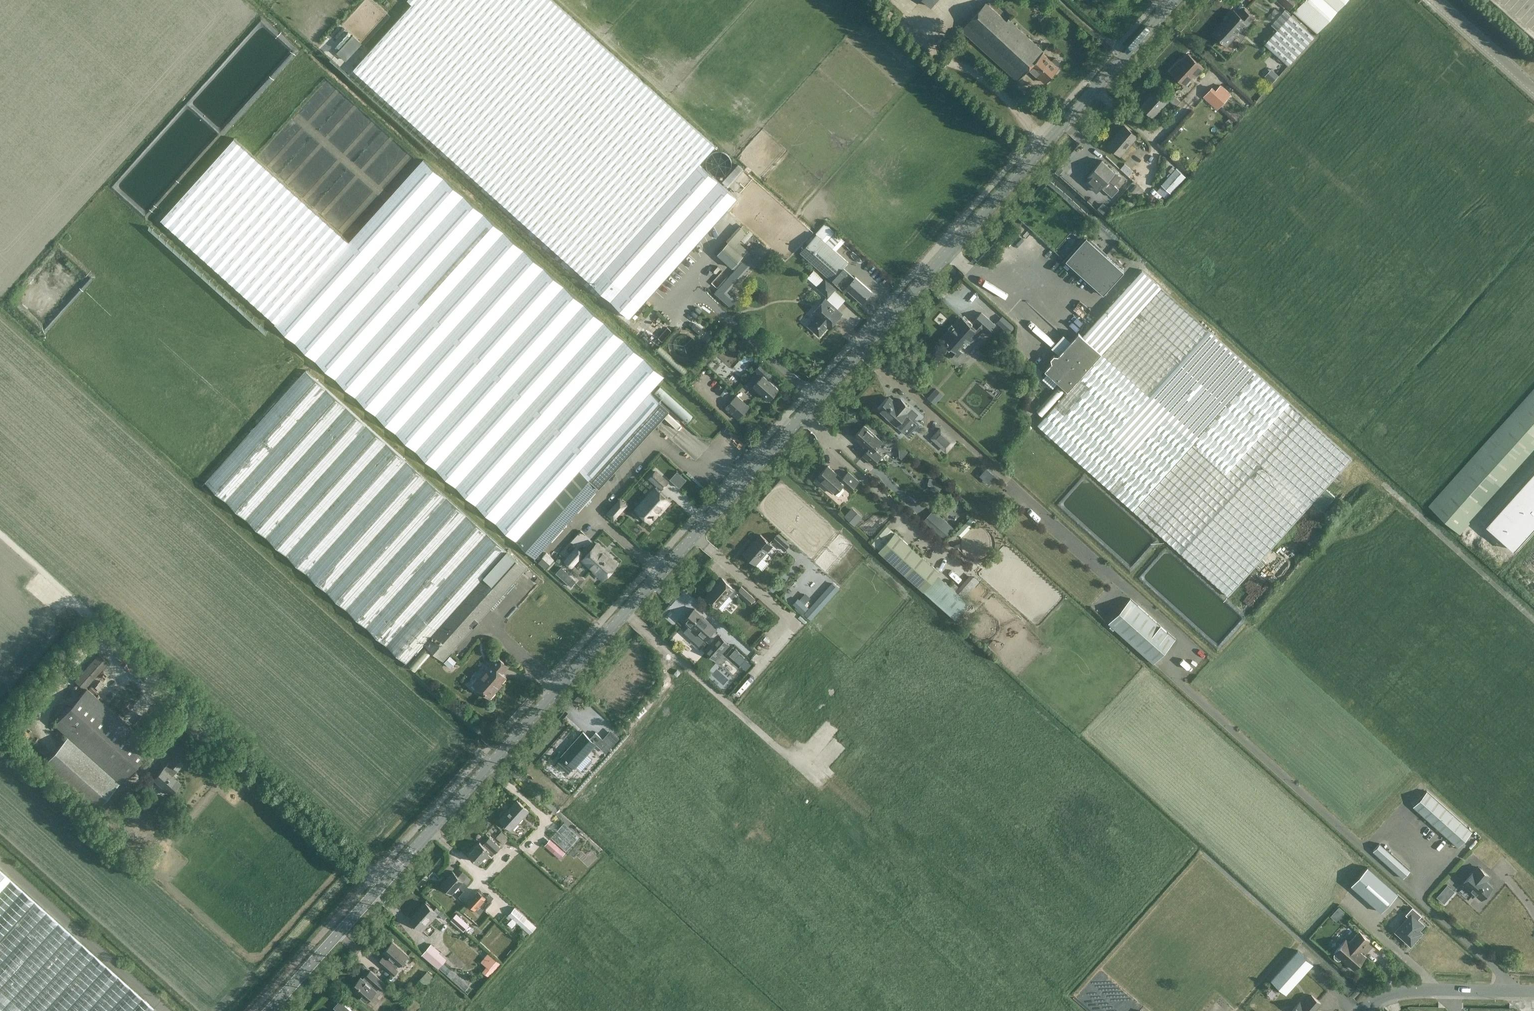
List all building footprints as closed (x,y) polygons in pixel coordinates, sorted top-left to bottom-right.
[(711,173),(709,172),(699,163),(715,145),(554,0),(409,0),(412,3),(353,68),(562,256),(630,317),(685,256),(737,197),(711,173)] [(1289,9),(1297,0),(1279,0),(1289,9)] [(1293,11),(1316,33),(1346,0),(1303,0),(1293,11)] [(1059,67),(1057,65),(1060,61),(1056,57),(1054,57),(1051,60),(1043,53),(1045,51),(1009,18),(1007,21),(986,2),(961,29),(1018,81),(1029,68),(1045,82),(1059,67)] [(1238,34),(1253,17),(1244,9),(1239,15),(1233,10),(1212,33),(1226,45),(1237,33),(1238,34)] [(1278,29),(1265,43),(1288,64),(1315,36),(1285,9),(1271,23),(1278,29)] [(327,38),(347,58),(362,43),(342,23),(327,38)] [(1195,75),(1203,67),(1188,53),(1171,72),(1184,83),(1193,74),(1195,75)] [(1273,67),(1266,75),(1272,81),(1279,74),(1273,67)] [(1212,86),(1203,96),(1217,109),(1231,94),(1220,84),(1216,90),(1212,86)] [(1141,106),(1154,117),(1169,100),(1176,106),(1181,101),(1170,92),(1168,95),(1158,87),(1141,106)] [(1120,155),(1137,136),(1125,126),(1108,144),(1120,155)] [(161,219),(276,322),(352,237),(238,134),(161,219)] [(664,376),(423,159),(352,237),(276,322),(275,324),(516,540),(535,557),(600,486),(670,408),(650,391),(664,376)] [(1089,176),(1084,182),(1096,192),(1101,187),(1108,179),(1110,181),(1114,184),(1121,177),(1114,171),(1101,159),(1087,175),(1089,176)] [(744,169),(738,164),(722,181),(728,186),(744,169)] [(1185,176),(1176,168),(1162,184),(1170,192),(1185,176)] [(1110,181),(1103,188),(1111,196),(1118,188),(1114,184),(1110,181)] [(817,233),(801,251),(806,256),(832,280),(833,280),(846,291),(849,289),(863,301),(872,291),(856,276),(849,284),(838,274),(849,261),(843,256),(836,250),(845,240),(826,223),(817,233)] [(734,246),(747,232),(741,226),(717,253),(721,256),(733,266),(742,256),(744,254),(734,246)] [(1069,256),(1066,259),(1089,280),(1104,293),(1124,271),(1108,256),(1086,237),(1069,256)] [(754,258),(749,254),(715,292),(731,305),(735,301),(724,291),(754,258)] [(1067,390),(1037,424),(1229,595),(1352,457),(1142,269),(1083,335),(1079,331),(1045,370),(1067,390)] [(835,288),(825,278),(824,279),(820,275),(817,280),(820,283),(817,286),(828,296),(835,288)] [(825,299),(812,313),(815,316),(808,324),(819,334),(834,317),(837,319),(841,313),(825,299)] [(987,333),(995,324),(981,312),(974,321),(974,322),(971,326),(961,317),(943,338),(953,346),(948,351),(957,358),(963,352),(958,348),(966,339),(969,341),(975,334),(977,335),(983,329),(987,333)] [(997,321),(1010,330),(1015,323),(1003,314),(997,321)] [(659,346),(656,349),(683,373),(686,370),(659,346)] [(779,388),(769,379),(774,373),(761,362),(755,369),(758,372),(750,381),(754,385),(769,399),(771,397),(772,398),(776,395),(774,393),(779,388)] [(407,662),(424,642),(443,660),(526,568),(306,370),(206,481),(407,662)] [(937,385),(928,395),(936,402),(945,392),(937,385)] [(1429,506),(1460,534),(1533,451),(1533,388),(1429,506)] [(738,419),(749,406),(736,394),(725,407),(738,419)] [(889,397),(879,409),(897,425),(907,413),(906,412),(910,408),(901,399),(896,404),(889,397)] [(875,449),(883,441),(864,425),(853,436),(868,449),(863,454),(873,464),(881,455),(879,452),(875,449)] [(941,426),(930,438),(946,452),(957,441),(941,426)] [(908,451),(900,445),(899,447),(899,457),(901,458),(908,451)] [(828,465),(817,477),(835,493),(842,485),(849,491),(859,480),(848,471),(842,478),(828,465)] [(996,476),(986,467),(979,475),(989,484),(996,476)] [(670,477),(680,486),(688,478),(678,469),(670,477)] [(655,470),(650,476),(662,486),(666,481),(655,470)] [(1485,524),(1513,549),(1533,526),(1533,470),(1485,524)] [(935,479),(929,478),(927,488),(932,490),(937,494),(943,487),(935,480),(935,479)] [(655,487),(638,506),(644,512),(643,514),(650,521),(658,512),(659,513),(670,501),(655,487)] [(1327,487),(1313,501),(1323,510),(1336,495),(1327,487)] [(619,512),(614,507),(613,507),(608,513),(614,518),(619,512)] [(854,525),(862,516),(852,507),(844,515),(854,525)] [(934,511),(925,522),(944,538),(953,527),(934,511)] [(879,549),(924,590),(955,618),(970,602),(965,597),(979,582),(971,574),(957,590),(939,573),(940,572),(895,531),(879,549)] [(784,550),(789,544),(776,533),(771,539),(784,550)] [(756,563),(772,545),(760,534),(744,552),(756,563)] [(580,557),(595,571),(597,569),(605,577),(617,564),(604,552),(604,551),(597,544),(585,557),(576,549),(566,560),(572,566),(580,557)] [(550,563),(554,559),(546,552),(542,556),(550,563)] [(717,605),(733,587),(721,577),(705,595),(717,605)] [(750,603),(755,598),(740,585),(735,591),(750,603)] [(1130,598),(1107,624),(1153,664),(1176,639),(1130,598)] [(716,659),(731,642),(720,633),(719,634),(714,629),(716,627),(694,608),(683,620),(705,639),(706,638),(711,643),(705,649),(716,659)] [(753,639),(762,629),(756,623),(747,633),(753,639)] [(754,641),(748,636),(745,640),(751,645),(754,641)] [(153,746),(134,728),(87,685),(109,661),(101,653),(76,680),(86,689),(56,723),(69,735),(44,764),(100,815),(114,800),(108,796),(153,746)] [(490,663),(473,682),(490,697),(498,689),(496,687),(506,676),(498,669),(505,662),(495,653),(487,661),(490,663)] [(450,665),(455,660),(450,655),(445,661),(450,665)] [(104,688),(116,676),(113,672),(100,683),(104,688)] [(558,763),(568,773),(569,772),(574,767),(575,768),(596,744),(601,749),(607,742),(596,732),(590,738),(583,732),(561,756),(563,757),(558,763)] [(178,770),(193,754),(183,746),(169,762),(170,762),(164,768),(164,767),(153,779),(167,791),(178,780),(172,775),(177,770),(178,770)] [(1427,791),(1413,806),(1458,846),(1472,831),(1427,791)] [(511,829),(528,810),(516,800),(499,819),(511,829)] [(551,837),(566,850),(580,836),(564,822),(551,837)] [(510,838),(502,831),(496,837),(504,844),(510,838)] [(492,855),(500,846),(490,837),(483,844),(480,841),(468,854),(478,862),(488,852),(492,855)] [(560,858),(565,852),(550,839),(545,845),(560,858)] [(1373,851),(1403,878),(1410,870),(1380,843),(1373,851)] [(1397,893),(1367,866),(1351,885),(1381,911),(1397,893)] [(1474,871),(1464,883),(1482,899),(1492,887),(1484,881),(1489,876),(1479,867),(1475,872),(1474,871)] [(154,1009),(34,901),(33,901),(0,871),(0,1010),(151,1010),(154,1009)] [(452,893),(459,885),(464,888),(467,884),(463,880),(453,871),(441,884),(452,893)] [(1455,891),(1447,884),(1436,896),(1444,903),(1455,891)] [(478,889),(467,902),(476,909),(481,914),(491,901),(478,889)] [(422,930),(437,913),(425,902),(410,919),(422,930)] [(515,906),(508,914),(512,918),(508,923),(512,927),(517,922),(530,934),(537,926),(515,906)] [(1336,921),(1345,911),(1339,906),(1330,916),(1336,921)] [(1418,919),(1422,915),(1412,907),(1405,914),(1408,917),(1396,931),(1411,945),(1418,937),(1415,934),(1424,925),(1418,919)] [(457,913),(451,919),(464,931),(470,924),(457,913)] [(528,933),(523,928),(519,932),(524,937),(528,933)] [(1342,958),(1354,969),(1365,956),(1362,954),(1372,942),(1359,931),(1349,942),(1346,939),(1335,951),(1336,952),(1334,954),(1334,957),(1338,959),(1340,959),(1342,958)] [(399,965),(407,955),(392,941),(383,951),(388,955),(385,959),(383,957),(379,962),(392,975),(397,970),(394,967),(398,964),(399,965)] [(432,943),(422,953),(439,968),(447,959),(439,951),(440,951),(432,943)] [(1286,993),(1313,963),(1298,949),(1271,979),(1286,993)] [(488,951),(481,960),(487,965),(482,971),(489,977),(494,971),(501,962),(488,951)] [(466,989),(471,983),(447,960),(441,966),(466,989)] [(361,976),(352,987),(367,1001),(379,987),(380,989),(385,983),(371,970),(366,976),(367,977),(364,980),(361,976)] [(1321,1003),(1312,995),(1303,1004),(1300,1001),(1291,1010),(1313,1010),(1321,1003)] [(340,999),(339,1000),(340,1000),(334,1007),(339,1010),(353,1010),(340,999)]
